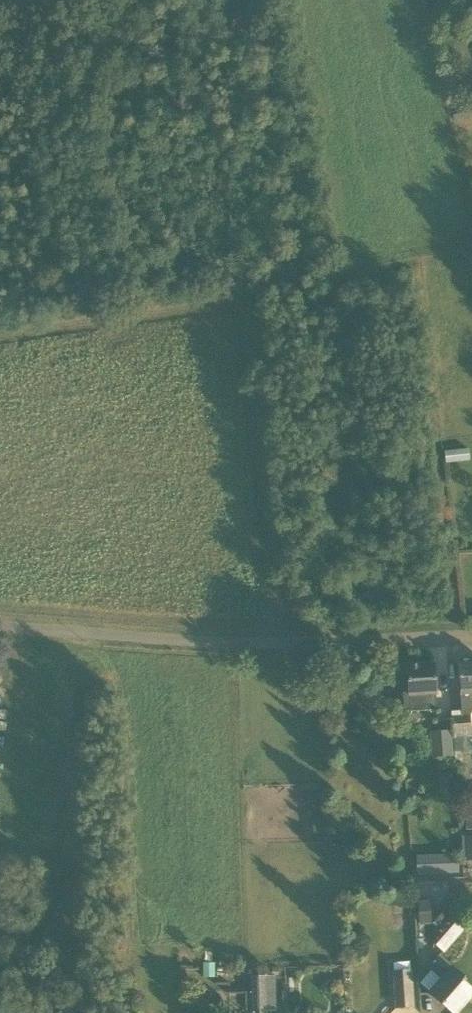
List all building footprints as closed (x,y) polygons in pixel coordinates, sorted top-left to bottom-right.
[(286,267),(274,272),(280,286),(292,280),(286,267)] [(458,661),(462,715),(452,716),(454,752),(471,751),(471,743),(470,715),(471,712),(471,660),(458,661)] [(437,709),(436,694),(433,663),(407,665),(408,679),(402,680),(404,711),(437,709)] [(432,756),(454,755),(452,729),(430,731),(432,756)] [(458,872),(457,852),(415,853),(416,873),(458,872)] [(443,951),(464,927),(449,914),(428,938),(443,951)] [(438,955),(428,966),(442,978),(430,992),(454,1012),(455,1012),(471,994),(471,990),(462,982),(465,979),(438,955)] [(410,969),(409,961),(393,963),(394,970),(393,970),(396,1008),(415,1006),(412,968),(410,969)] [(267,975),(249,975),(250,1011),(268,1011),(267,975)]
